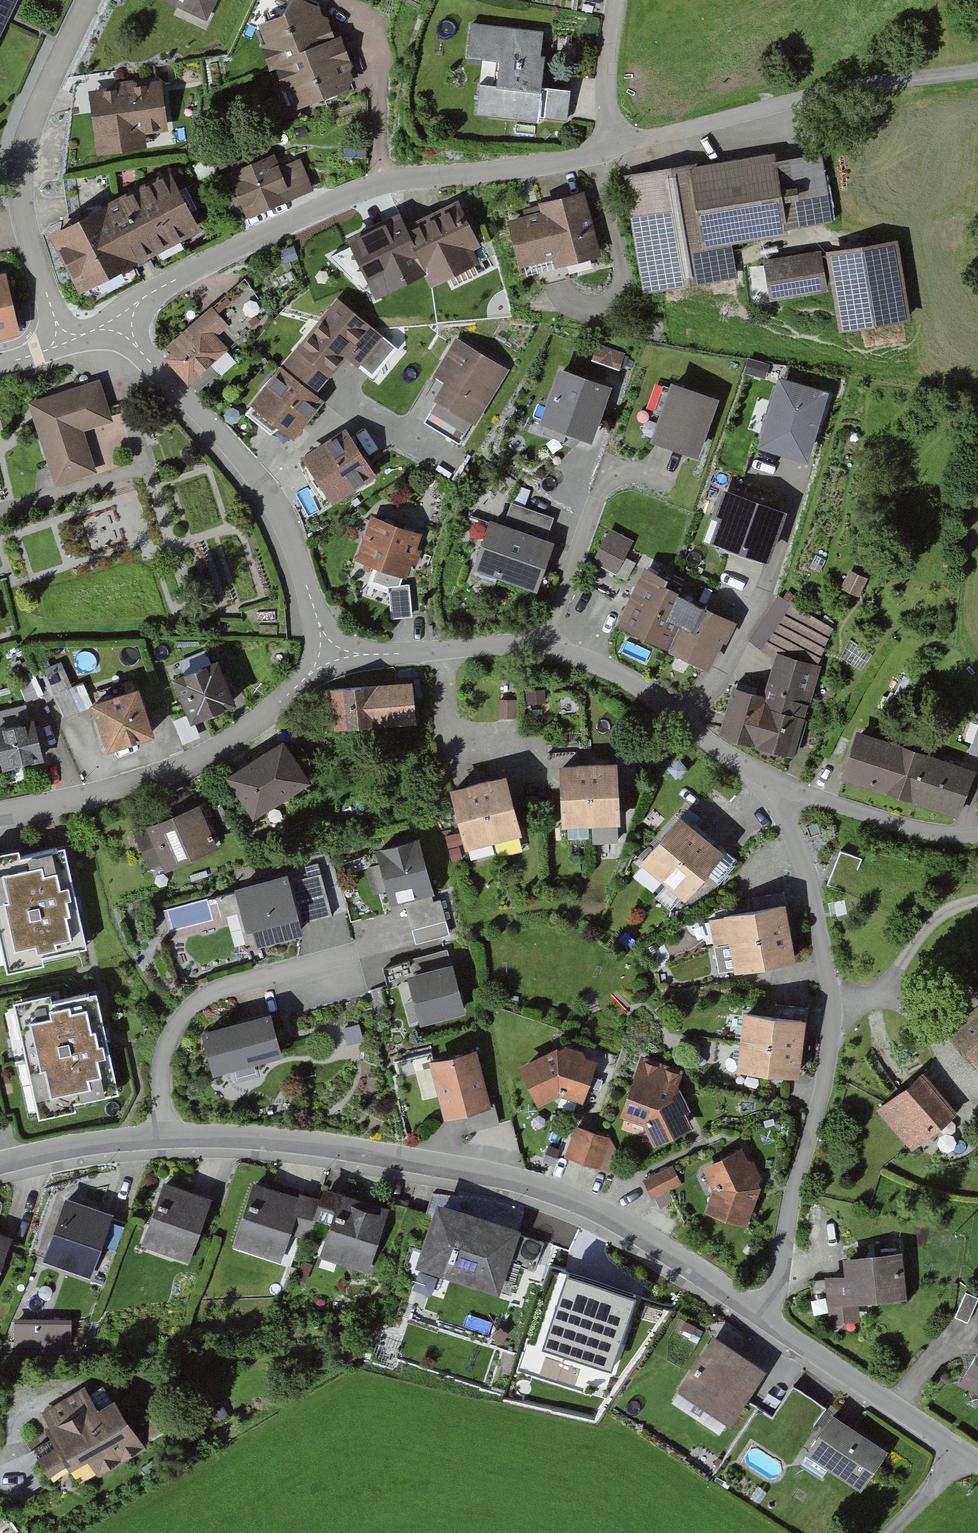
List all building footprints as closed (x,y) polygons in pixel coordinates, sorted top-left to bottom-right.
[(16,0),(0,0),(0,33),(16,0)] [(210,20),(221,0),(172,0),(210,20)] [(329,6),(276,25),(308,112),(361,93),(329,6)] [(561,40),(490,31),(487,59),(513,62),(510,85),(494,83),(490,112),(573,123),(577,90),(555,87),(561,40)] [(173,82),(103,89),(110,155),(154,150),(153,138),(178,135),(173,82)] [(341,156),(365,156),(366,135),(342,135),(341,156)] [(772,150),(623,174),(642,292),(738,276),(738,274),(733,245),(732,241),(788,232),(787,224),(800,222),(833,217),(829,192),(822,148),(773,156),(772,150)] [(296,152),(242,177),(260,217),(315,192),(296,152)] [(188,176),(69,237),(97,291),(216,230),(188,176)] [(553,218),(527,224),(537,268),(565,262),(567,274),(613,264),(598,196),(551,206),(553,218)] [(470,202),(369,253),(392,300),(437,278),(442,287),(490,263),(485,254),(494,250),(470,202)] [(898,236),(763,257),(770,298),(832,288),(839,328),(911,317),(898,236)] [(20,331),(6,269),(0,270),(0,336),(20,331)] [(383,333),(338,294),(249,399),(293,435),(325,397),(316,389),(346,353),(358,363),(383,333)] [(262,323),(235,295),(174,353),(207,387),(242,353),(229,340),(242,327),(250,335),(262,323)] [(516,370),(462,340),(441,376),(455,384),(446,399),(486,422),(516,370)] [(769,362),(750,357),(746,374),(765,379),(769,362)] [(608,382),(559,366),(541,419),(591,435),(608,382)] [(826,389),(778,375),(758,441),(806,455),(826,389)] [(715,396),(671,379),(651,434),(695,450),(715,396)] [(99,383),(30,404),(51,473),(54,483),(96,470),(83,428),(110,420),(99,383)] [(346,424),(302,453),(332,500),(377,471),(346,424)] [(784,509),(722,486),(712,511),(726,517),(717,539),(766,557),(784,509)] [(512,501),(504,523),(546,538),(550,527),(554,516),(512,501)] [(420,533),(373,515),(357,554),(378,562),(371,579),(389,586),(399,585),(420,533)] [(504,523),(489,518),(472,565),(537,588),(553,541),(546,538),(504,523)] [(637,542),(619,533),(607,559),(625,568),(637,542)] [(827,560),(818,555),(811,568),(819,572),(827,560)] [(867,576),(851,569),(842,586),(858,594),(867,576)] [(738,618),(655,572),(627,623),(709,669),(738,618)] [(399,585),(389,586),(393,616),(401,615),(411,614),(407,584),(399,585)] [(781,596),(751,640),(771,654),(813,667),(832,628),(781,596)] [(495,613),(473,613),(473,622),(495,622),(495,613)] [(763,695),(734,686),(720,731),(792,753),(820,664),(777,651),(763,695)] [(219,656),(174,674),(189,713),(191,717),(236,699),(219,656)] [(67,673),(52,677),(64,717),(78,713),(67,673)] [(414,676),(330,685),(335,725),(418,715),(414,676)] [(140,685),(94,700),(109,745),(155,731),(150,716),(140,685)] [(199,736),(189,713),(174,720),(184,743),(192,739),(199,736)] [(0,726),(0,753),(3,765),(42,756),(32,718),(0,726)] [(971,769),(858,731),(843,776),(956,814),(971,769)] [(283,736),(227,773),(254,814),(310,777),(283,736)] [(634,769),(576,768),(574,827),(633,828),(634,769)] [(522,781),(470,791),(480,847),(533,837),(522,781)] [(200,799),(145,822),(146,823),(133,828),(150,867),(163,861),(165,867),(218,844),(200,799)] [(719,848),(678,813),(641,857),(682,892),(719,848)] [(437,842),(391,852),(403,907),(413,904),(419,931),(454,923),(437,842)] [(0,860),(0,896),(11,966),(84,946),(64,844),(0,860)] [(827,884),(848,892),(861,858),(840,850),(827,884)] [(303,879),(227,895),(232,920),(250,916),(257,948),(316,935),(313,925),(341,919),(332,878),(304,884),(303,879)] [(793,956),(783,903),(709,917),(719,970),(793,956)] [(455,952),(412,963),(428,1028),(471,1017),(455,952)] [(50,991),(13,999),(38,1109),(117,1091),(94,990),(51,1000),(50,991)] [(952,1026),(977,1056),(977,1003),(952,1026)] [(271,1007),(201,1027),(213,1072),(283,1053),(271,1007)] [(803,1018),(746,1011),(739,1067),(796,1074),(803,1018)] [(358,1025),(345,1029),(349,1043),(362,1040),(358,1025)] [(574,1048),(535,1067),(550,1108),(575,1098),(591,1105),(610,1063),(574,1048)] [(444,1068),(427,1071),(432,1100),(447,1097),(450,1118),(498,1110),(489,1053),(442,1061),(444,1068)] [(683,1068),(641,1053),(619,1114),(642,1122),(653,1145),(694,1125),(688,1114),(690,1106),(678,1082),(683,1068)] [(955,1111),(924,1072),(887,1101),(880,1107),(909,1144),(911,1146),(955,1111)] [(628,1146),(585,1128),(572,1158),(615,1176),(628,1146)] [(756,1154),(721,1168),(728,1193),(722,1213),(761,1229),(775,1192),(756,1154)] [(681,1167),(655,1180),(662,1196),(689,1183),(681,1167)] [(210,1197),(165,1182),(144,1241),(189,1257),(210,1197)] [(310,1198),(266,1183),(244,1246),(288,1261),(310,1198)] [(367,1200),(339,1188),(327,1218),(342,1224),(329,1257),(369,1273),(392,1216),(365,1205),(367,1200)] [(110,1213),(64,1198),(43,1259),(89,1274),(110,1213)] [(521,1226),(437,1199),(415,1267),(499,1295),(521,1226)] [(0,1232),(0,1286),(17,1237),(0,1232)] [(858,1275),(834,1277),(838,1327),(867,1324),(866,1307),(919,1302),(915,1256),(857,1261),(858,1275)] [(658,1292),(578,1264),(555,1329),(635,1357),(658,1292)] [(972,1322),(977,1299),(977,1295),(965,1291),(958,1318),(972,1322)] [(15,1344),(74,1345),(75,1317),(16,1317),(15,1344)] [(778,1374),(726,1338),(679,1405),(731,1441),(778,1374)] [(70,1468),(88,1458),(99,1477),(148,1448),(115,1394),(96,1405),(83,1385),(42,1410),(52,1427),(47,1431),(55,1444),(37,1455),(50,1475),(68,1464),(70,1468)] [(854,1429),(831,1414),(805,1453),(859,1489),(885,1450),(854,1429)]
